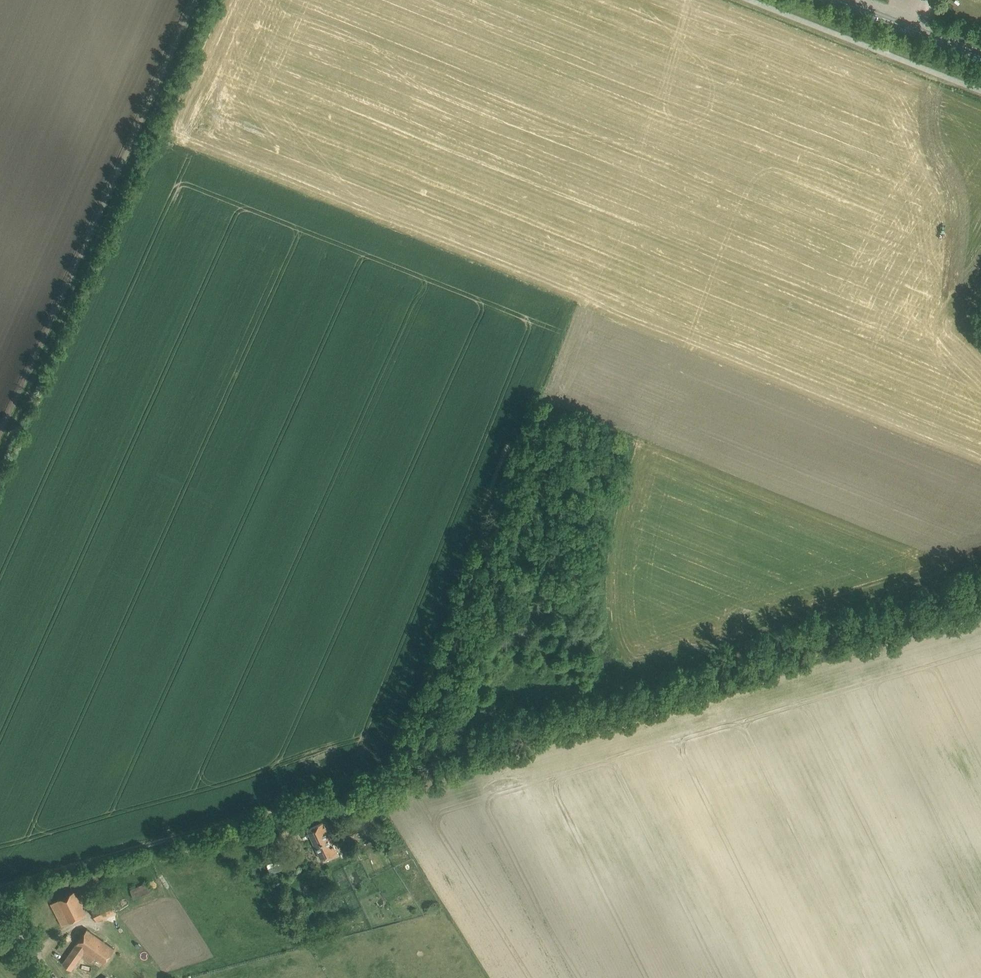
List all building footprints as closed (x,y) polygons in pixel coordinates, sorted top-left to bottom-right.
[(980,24),(976,4),(969,6),(974,26),(980,24)] [(308,829),(310,833),(322,859),(337,852),(323,822),(308,829)] [(268,865),(270,872),(283,869),(281,863),(268,865)] [(133,898),(151,891),(148,882),(130,890),(133,898)] [(62,925),(71,920),(86,913),(83,905),(87,903),(79,888),(75,891),(75,890),(51,903),(62,925)] [(115,911),(109,900),(92,908),(97,920),(115,911)] [(87,928),(63,963),(72,969),(82,955),(91,962),(96,956),(104,962),(114,948),(87,928)] [(152,971),(155,977),(160,977),(155,969),(152,971)]
